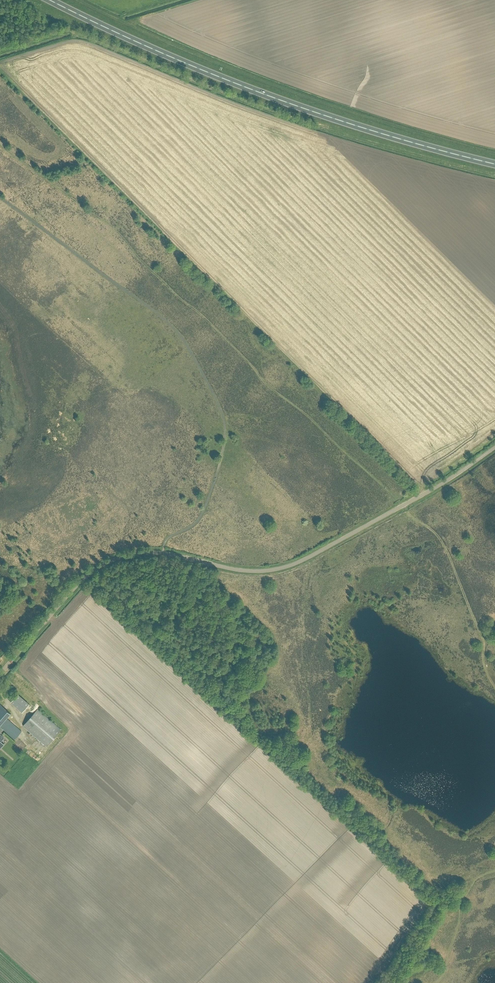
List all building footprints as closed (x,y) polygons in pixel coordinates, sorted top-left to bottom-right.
[(17,657),(20,660),(30,650),(26,646),(17,657)] [(22,712),(30,703),(18,693),(11,701),(22,712)] [(0,704),(0,726),(15,739),(22,731),(10,720),(13,717),(13,716),(11,713),(0,704)] [(47,745),(61,729),(37,709),(23,725),(47,745)]
